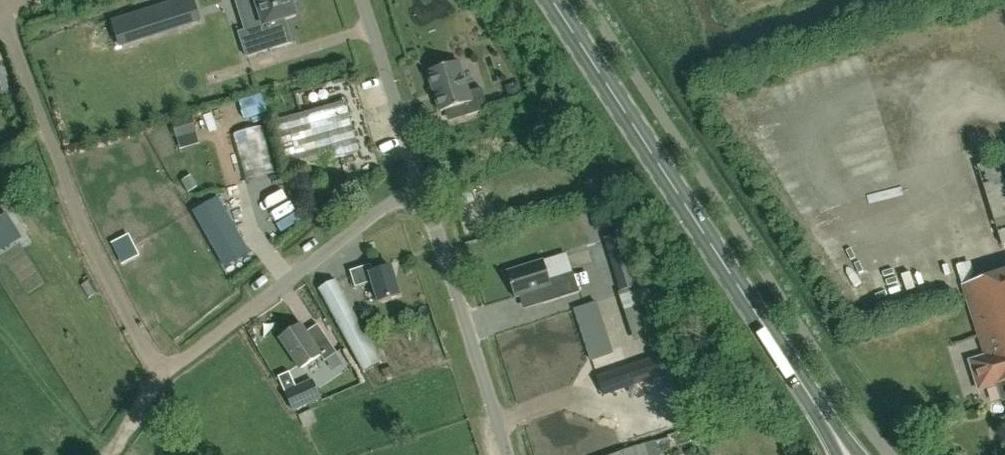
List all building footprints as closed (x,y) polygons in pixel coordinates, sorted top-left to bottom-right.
[(242,22),(252,19),(255,28),(239,33),(246,57),(292,43),(285,20),(296,16),(291,0),(235,0),(242,22)] [(120,46),(143,38),(135,15),(112,22),(120,46)] [(462,105),(465,117),(488,109),(481,88),(468,92),(458,62),(428,71),(441,112),(462,105)] [(273,121),(287,171),(358,151),(343,101),(273,121)] [(178,138),(196,132),(197,132),(193,116),(172,121),(177,138),(178,138)] [(243,181),(278,171),(266,125),(230,134),(243,181)] [(996,160),(976,166),(1001,246),(1004,245),(1004,188),(996,160)] [(464,198),(466,209),(484,205),(481,194),(464,198)] [(217,197),(192,211),(225,267),(250,253),(217,197)] [(608,224),(603,204),(589,208),(594,228),(608,224)] [(580,292),(578,287),(590,284),(586,272),(574,276),(573,272),(549,280),(543,261),(506,272),(514,298),(538,290),(543,304),(580,292)] [(372,282),(379,302),(399,296),(390,267),(373,272),(371,264),(349,271),(354,288),(372,282)] [(1004,399),(1004,271),(962,284),(985,356),(970,361),(979,389),(999,383),(1004,399)] [(363,371),(379,362),(335,281),(319,290),(363,371)] [(620,293),(626,311),(649,304),(644,285),(620,293)] [(574,309),(592,361),(613,354),(595,302),(574,309)] [(300,369),(321,355),(325,361),(337,353),(318,324),(306,332),(302,325),(280,339),(300,369)] [(659,357),(597,378),(603,394),(664,373),(659,357)] [(320,397),(312,381),(296,388),(289,372),(278,377),(293,409),(320,397)] [(653,440),(613,454),(657,454),(653,440)]
